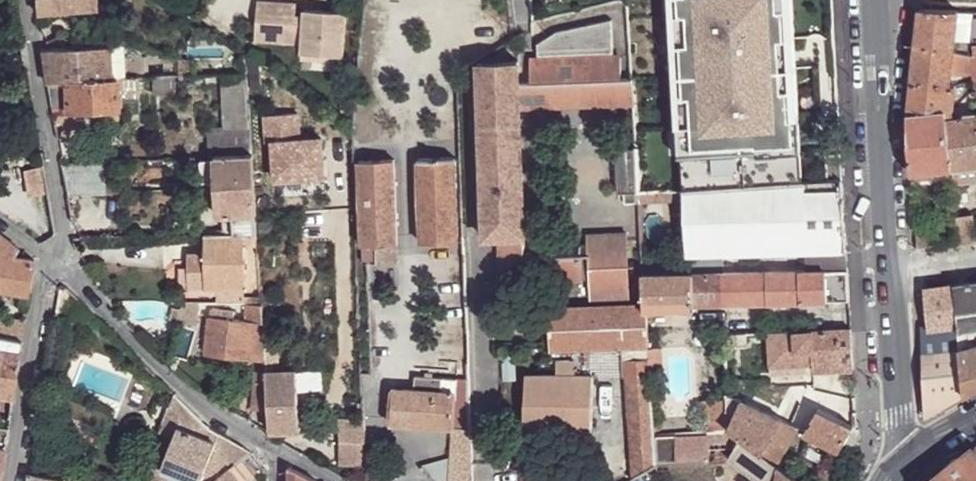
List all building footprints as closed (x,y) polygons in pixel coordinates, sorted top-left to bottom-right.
[(37,11),(98,5),(98,0),(36,0),(37,11)] [(804,181),(793,0),(673,0),(684,189),(804,181)] [(301,51),(343,53),(346,12),(304,9),(303,16),(295,14),(296,4),(258,1),(256,39),(301,41),(301,51)] [(918,9),(914,51),(953,53),(954,42),(969,42),(972,12),(957,12),(918,9)] [(581,104),(633,103),(632,78),(622,78),(622,56),(615,56),(612,19),(557,29),(539,42),(539,57),(539,59),(587,58),(588,80),(580,80),(580,81),(581,104)] [(48,84),(49,83),(49,82),(68,81),(114,78),(112,44),(42,48),(48,84)] [(342,60),(343,53),(301,51),(300,58),(342,60)] [(914,51),(910,84),(949,85),(950,76),(972,75),(971,56),(953,53),(914,51)] [(185,57),(186,73),(204,72),(204,57),(185,57)] [(532,57),(534,83),(580,81),(580,80),(588,80),(587,58),(539,59),(539,57),(532,57)] [(482,124),(521,123),(521,107),(519,60),(479,61),(482,124)] [(224,125),(249,125),(246,69),(221,71),(224,125)] [(170,74),(153,75),(153,82),(153,90),(171,89),(170,74)] [(140,76),(121,77),(121,95),(141,93),(141,83),(140,76)] [(114,78),(68,81),(70,106),(70,109),(122,106),(121,95),(121,77),(114,78)] [(49,83),(53,107),(70,106),(68,81),(49,82),(49,83)] [(910,84),(907,113),(944,109),(944,110),(949,109),(949,108),(951,108),(955,85),(949,85),(910,84)] [(537,245),(531,106),(521,107),(521,123),(524,167),(526,235),(524,235),(524,247),(537,245)] [(908,141),(911,173),(950,168),(945,120),(945,115),(944,110),(944,109),(907,113),(908,141)] [(302,136),(299,112),(265,113),(266,138),(274,138),(276,178),(328,175),(325,135),(302,136)] [(945,120),(950,168),(975,165),(975,117),(950,120),(945,120)] [(483,169),(524,167),(521,123),(482,124),(483,169)] [(215,155),(251,154),(249,125),(224,125),(207,127),(209,155),(215,155)] [(625,194),(639,192),(637,150),(623,151),(625,194)] [(618,194),(625,194),(623,151),(617,151),(618,194)] [(245,234),(257,233),(251,154),(215,155),(221,234),(245,234)] [(454,156),(419,158),(420,182),(422,242),(458,241),(454,156)] [(62,162),(66,188),(121,185),(120,159),(62,162)] [(359,160),(363,245),(374,244),(377,244),(399,243),(396,182),(395,159),(359,160)] [(950,168),(951,181),(951,184),(975,181),(975,165),(950,168)] [(487,236),(524,235),(526,235),(524,167),(483,169),(487,236)] [(46,168),(28,172),(32,196),(50,194),(46,168)] [(911,173),(912,186),(951,181),(950,168),(911,173)] [(847,251),(842,179),(804,181),(684,189),(688,255),(801,252),(847,251)] [(971,214),(956,216),(958,244),(974,242),(971,214)] [(0,232),(0,255),(15,256),(20,247),(0,232)] [(246,246),(258,245),(257,233),(245,234),(246,246)] [(589,253),(628,252),(627,233),(590,234),(591,244),(583,244),(583,253),(589,253)] [(220,291),(220,302),(248,303),(246,246),(245,234),(221,234),(206,236),(206,254),(193,254),(195,291),(220,291)] [(525,255),(583,253),(583,244),(537,245),(524,247),(525,255)] [(847,251),(801,252),(801,258),(802,272),(826,271),(848,271),(847,256),(847,251)] [(629,298),(628,252),(589,253),(590,276),(584,278),(591,279),(592,299),(629,298)] [(584,278),(583,253),(525,255),(526,280),(584,278)] [(35,259),(15,256),(0,255),(0,288),(30,293),(35,259)] [(802,272),(803,301),(827,300),(826,271),(802,272)] [(827,300),(849,300),(848,271),(826,271),(827,300)] [(767,273),(768,302),(803,301),(802,272),(767,273)] [(726,303),(745,303),(744,273),(724,275),(726,303)] [(744,273),(745,303),(768,302),(767,273),(744,273)] [(693,274),(644,276),(646,304),(647,310),(697,309),(697,304),(695,304),(694,275),(693,275),(693,274)] [(726,303),(724,275),(694,275),(695,304),(697,304),(726,303)] [(952,285),(956,325),(957,332),(975,329),(975,282),(952,285)] [(927,328),(956,325),(952,285),(923,289),(927,326),(927,328)] [(185,310),(181,320),(195,323),(200,302),(187,302),(185,310)] [(247,319),(264,322),(262,303),(248,303),(247,319)] [(647,310),(646,304),(549,307),(551,358),(558,358),(577,358),(577,356),(590,357),(590,345),(625,344),(648,344),(647,310)] [(212,307),(212,315),(222,316),(223,308),(212,307)] [(185,310),(176,308),(172,319),(180,323),(181,320),(185,310)] [(223,308),(222,316),(235,318),(236,310),(223,308)] [(209,353),(266,359),(266,351),(265,340),(264,322),(247,319),(235,318),(222,316),(212,315),(211,315),(209,353)] [(25,321),(0,317),(0,336),(7,337),(9,325),(24,328),(25,321)] [(22,341),(24,328),(9,325),(7,337),(22,341)] [(924,417),(964,394),(959,351),(957,341),(957,332),(956,325),(927,328),(927,326),(919,326),(920,345),(924,417)] [(959,351),(975,347),(975,329),(957,332),(957,341),(959,351)] [(853,370),(851,330),(768,334),(769,367),(811,365),(812,372),(853,370)] [(752,349),(752,333),(746,333),(727,333),(728,349),(752,349)] [(13,396),(18,370),(19,366),(22,341),(7,337),(0,336),(0,393),(13,396)] [(265,340),(266,351),(278,351),(279,339),(265,340)] [(649,356),(648,344),(625,344),(627,375),(650,374),(649,356)] [(959,351),(964,394),(975,388),(975,347),(959,351)] [(577,358),(558,358),(558,373),(526,373),(526,429),(593,429),(593,373),(577,374),(577,358)] [(272,428),(272,431),(299,430),(295,368),(267,370),(268,382),(270,408),(272,428)] [(456,378),(456,376),(456,370),(446,369),(445,377),(449,377),(456,378)] [(652,411),(650,374),(627,375),(633,478),(655,464),(655,460),(654,434),(653,419),(652,411)] [(468,379),(468,376),(456,376),(456,378),(456,383),(455,390),(454,426),(469,428),(468,379)] [(448,383),(449,377),(445,377),(441,377),(440,390),(455,390),(456,383),(448,383)] [(254,409),(270,408),(268,382),(255,383),(254,409)] [(454,426),(455,390),(440,390),(392,387),(390,422),(454,426)] [(175,392),(165,418),(160,429),(174,436),(163,464),(156,461),(147,480),(214,480),(231,468),(241,460),(251,451),(211,427),(175,392)] [(760,451),(782,421),(783,420),(728,393),(729,407),(730,428),(733,430),(742,437),(760,451)] [(716,429),(730,428),(729,407),(713,408),(713,429),(716,429)] [(840,450),(852,426),(818,411),(807,432),(806,433),(840,450)] [(363,442),(363,418),(348,419),(349,442),(363,442)] [(774,461),(799,428),(782,421),(760,451),(774,461)] [(0,425),(0,447),(5,448),(8,427),(0,425)] [(857,436),(856,428),(852,426),(840,450),(839,451),(858,459),(858,452),(857,444),(857,436)] [(725,440),(733,430),(730,428),(716,429),(717,439),(724,439),(725,440)] [(655,460),(709,457),(708,441),(725,440),(724,439),(717,439),(716,429),(713,429),(654,434),(655,460)] [(735,447),(742,437),(733,430),(725,440),(735,447)] [(760,451),(742,437),(735,447),(729,455),(762,480),(766,480),(777,465),(778,464),(774,461),(760,451)] [(719,448),(729,455),(735,447),(725,440),(719,448)] [(938,480),(975,480),(975,447),(955,458),(943,467),(948,473),(938,480)] [(264,468),(251,451),(241,460),(253,475),(264,468)] [(365,471),(364,454),(352,455),(353,471),(365,471)] [(430,477),(438,480),(452,480),(453,455),(422,465),(430,477)] [(775,480),(800,480),(778,464),(777,465),(775,480)] [(289,480),(318,480),(288,465),(289,480)] [(927,480),(938,480),(948,473),(943,467),(935,474),(927,480)] [(231,468),(214,480),(242,480),(231,468)]
